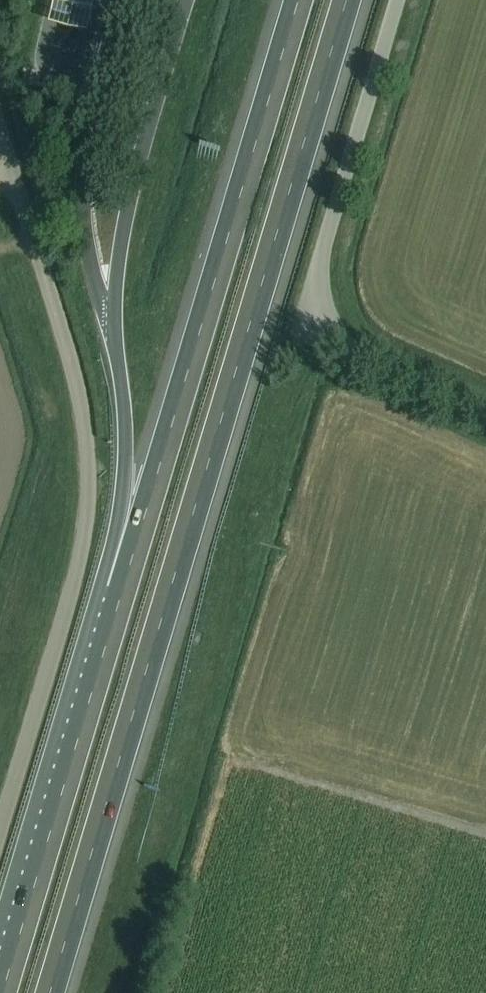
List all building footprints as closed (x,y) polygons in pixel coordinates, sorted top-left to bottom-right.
[(47,36),(86,45),(97,0),(55,0),(47,36)]
